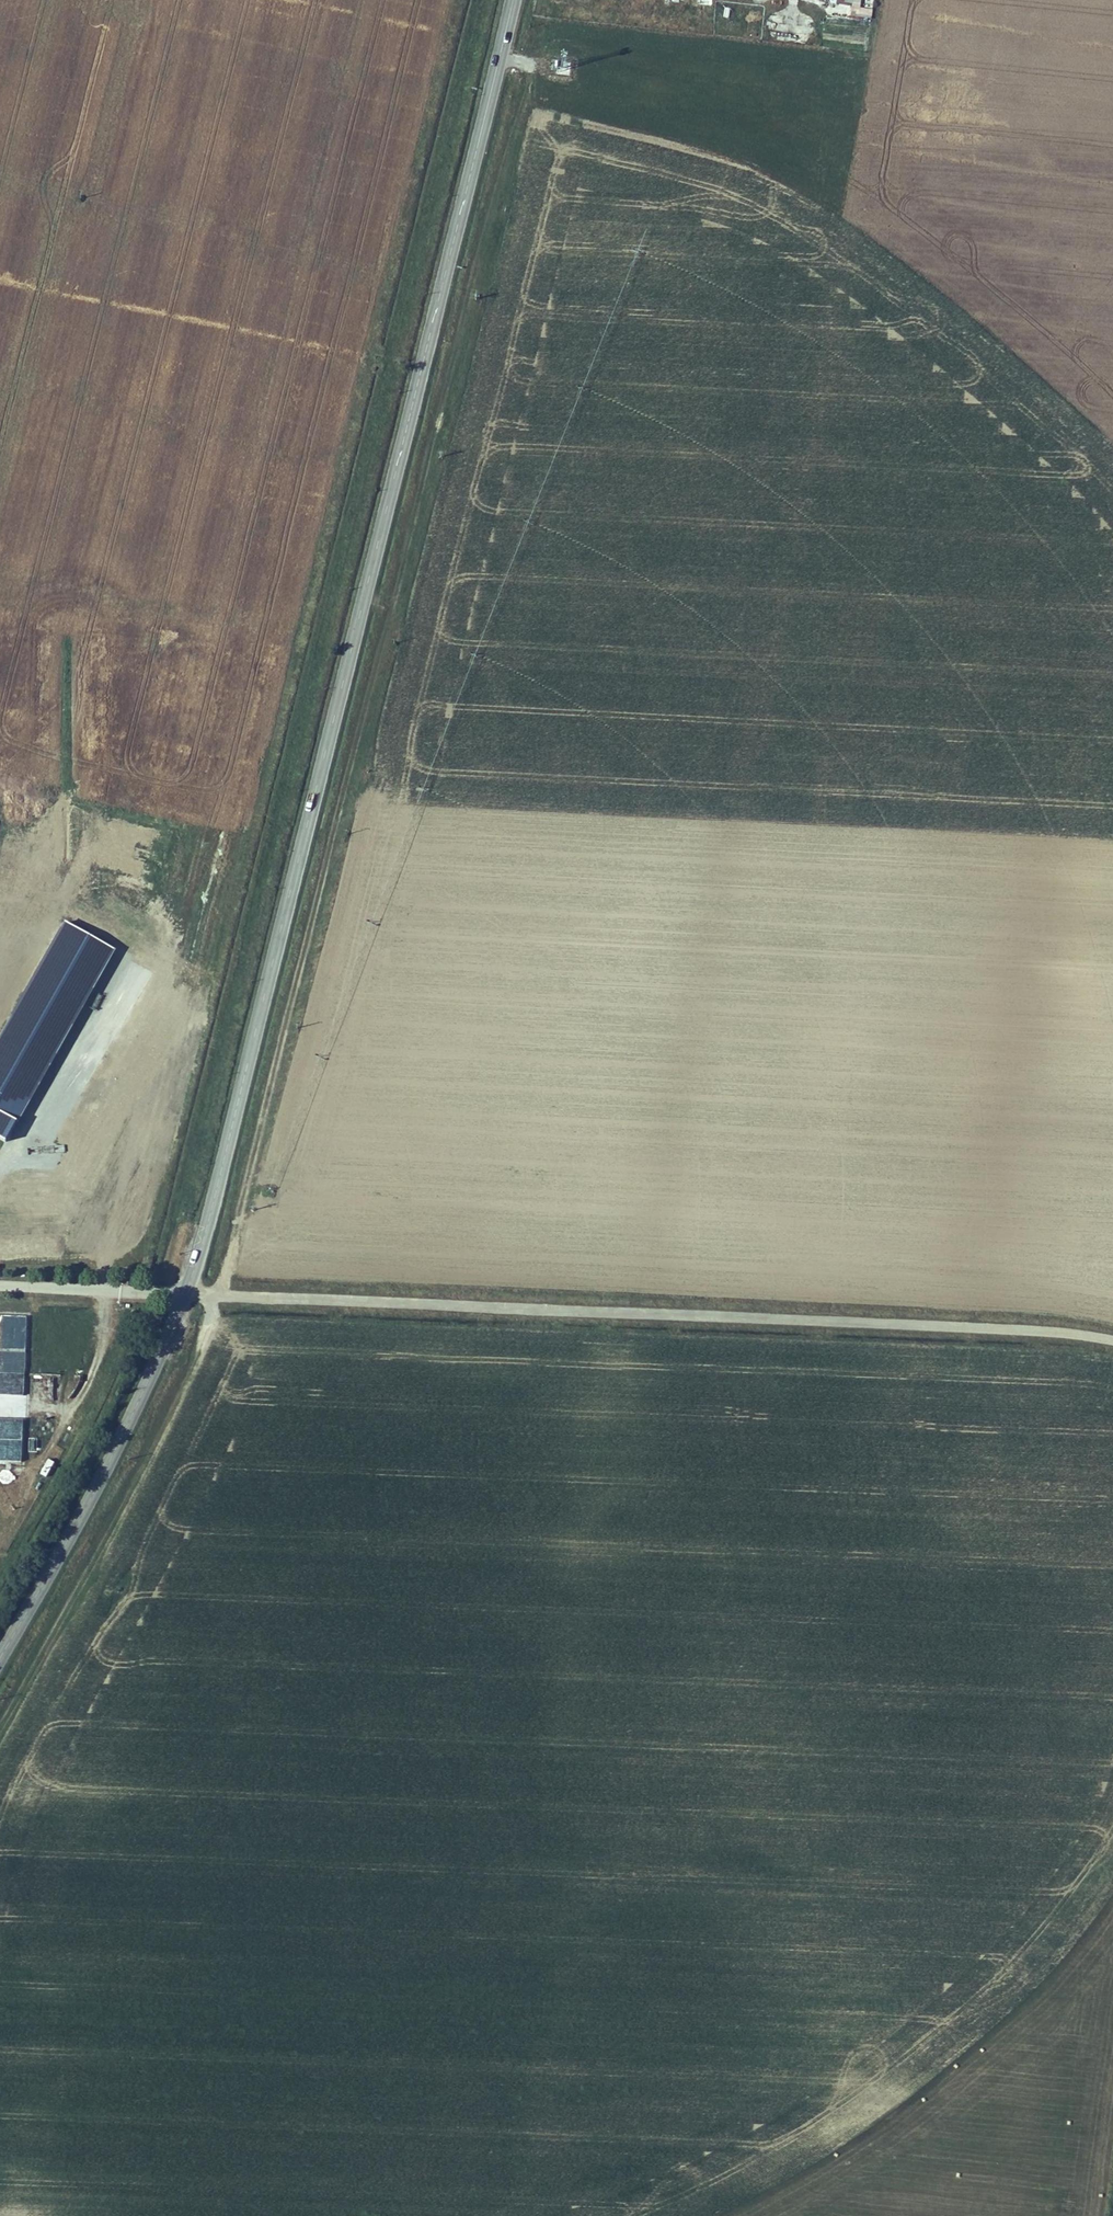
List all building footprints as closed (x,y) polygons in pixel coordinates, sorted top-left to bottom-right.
[(830,5),(838,6),(837,15),(845,16),(847,0),(831,0),(830,5)] [(17,1395),(24,1395),(25,1373),(0,1372),(0,1417),(16,1418),(17,1395)] [(23,1439),(24,1418),(6,1417),(5,1439),(23,1439)] [(40,1474),(47,1477),(55,1461),(48,1457),(40,1474)] [(12,1483),(12,1470),(0,1470),(1,1483),(12,1483)]
